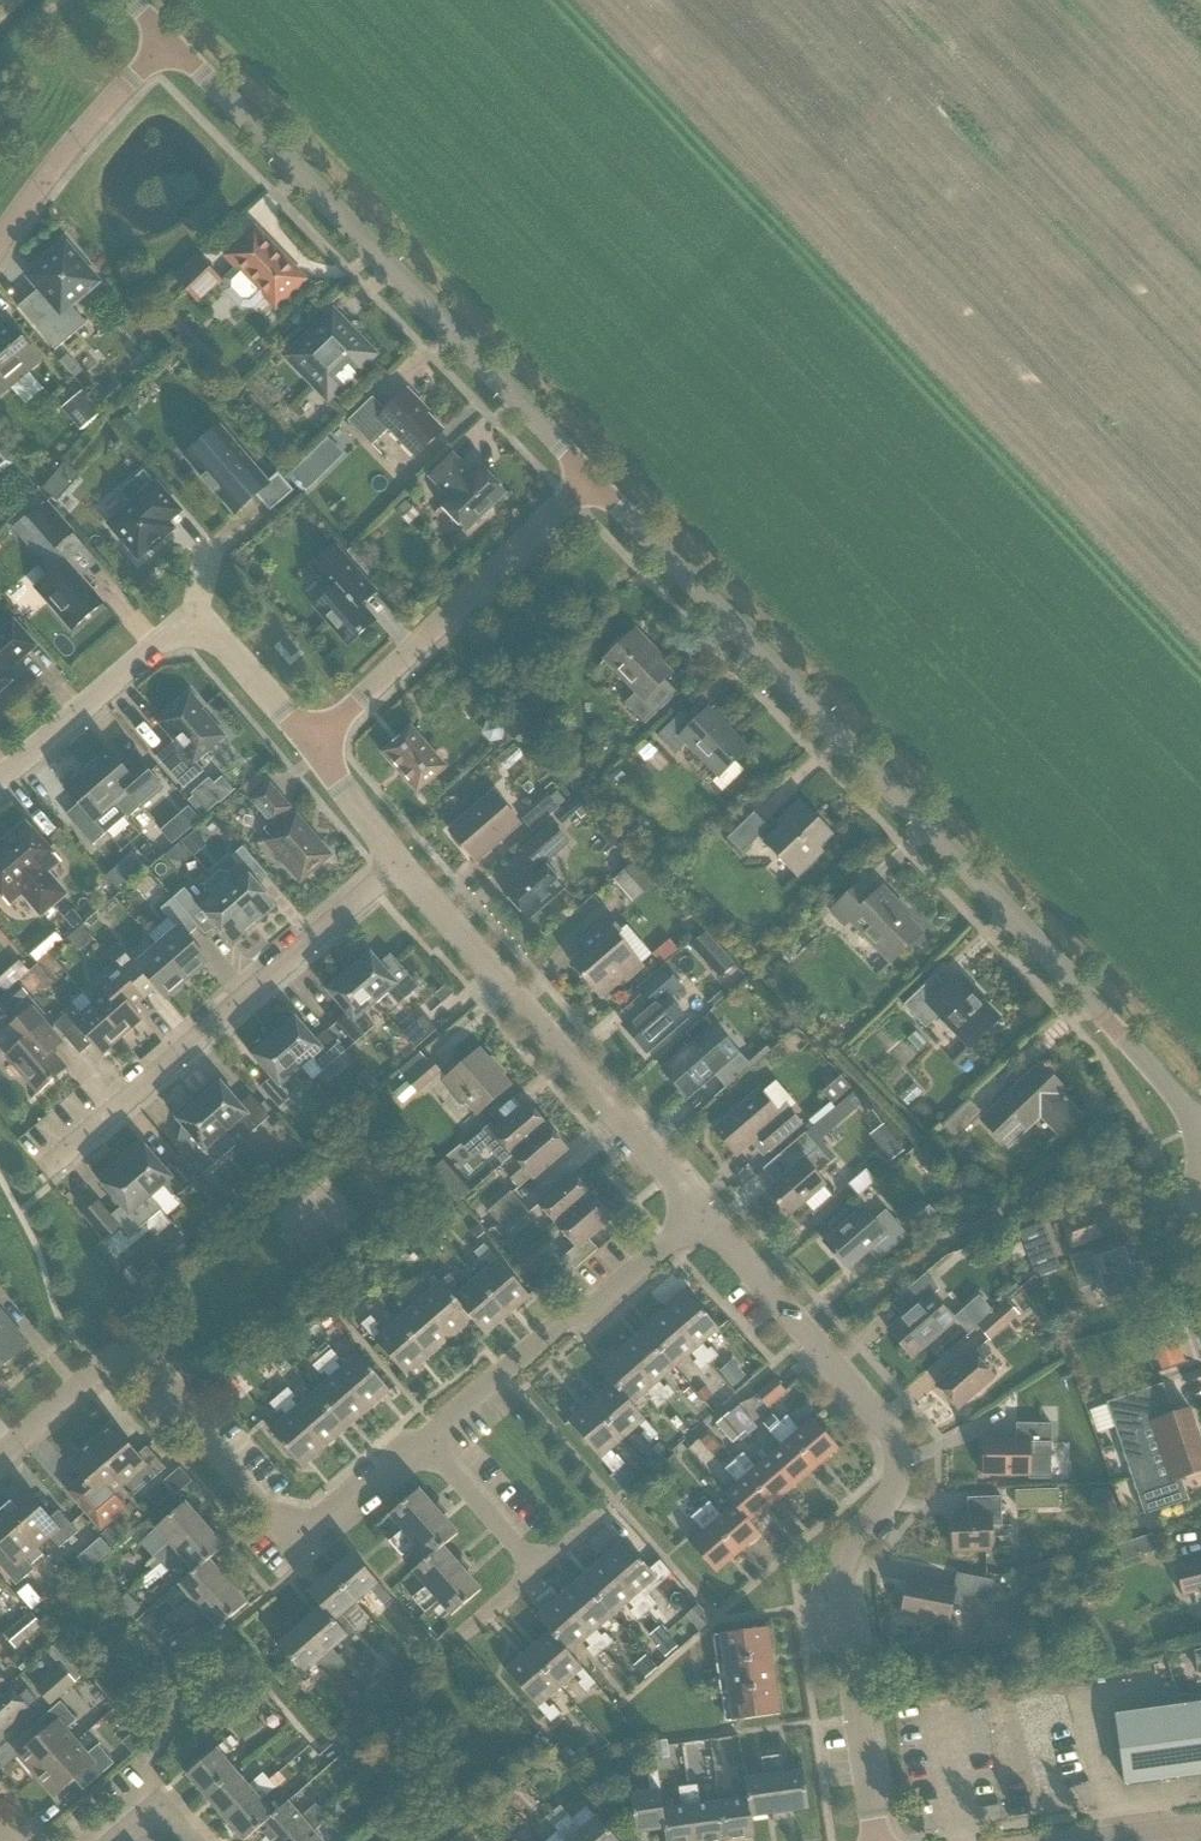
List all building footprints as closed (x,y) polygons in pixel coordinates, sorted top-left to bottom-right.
[(265,301),(277,313),(310,281),(256,226),(225,257),(236,269),(225,279),(225,293),(241,310),(255,310),(265,301)] [(81,260),(83,259),(68,241),(51,256),(53,258),(32,276),(42,288),(29,299),(66,342),(89,323),(73,304),(99,281),(81,260)] [(225,283),(199,257),(175,280),(201,306),(225,283)] [(39,356),(10,322),(0,331),(0,389),(39,356)] [(345,332),(344,331),(326,349),(312,334),(288,357),(318,387),(329,399),(333,395),(344,385),(347,387),(359,375),(356,373),(371,359),(375,355),(349,328),(345,332)] [(124,392),(120,388),(121,387),(116,381),(100,394),(105,400),(107,399),(111,403),(124,392)] [(416,458),(444,431),(421,406),(423,404),(409,390),(387,411),(374,397),(349,421),(373,446),(389,430),(416,458)] [(82,431),(103,414),(84,391),(63,408),(82,431)] [(330,437),(338,446),(351,435),(342,426),(330,437)] [(279,473),(269,483),(221,428),(187,458),(235,514),(257,495),(271,511),(295,491),(279,473)] [(329,439),(295,473),(309,488),(343,454),(329,439)] [(9,464),(0,453),(0,472),(9,464)] [(483,467),(475,475),(454,454),(429,477),(451,499),(442,507),(467,533),(508,493),(483,467)] [(131,506),(111,522),(125,541),(123,542),(137,559),(154,546),(153,544),(171,529),(165,522),(179,512),(167,496),(146,470),(132,481),(119,492),(131,506)] [(396,511),(410,525),(421,515),(407,500),(396,511)] [(45,542),(55,553),(57,551),(76,534),(50,503),(28,522),(45,542)] [(45,542),(34,552),(53,573),(37,587),(74,630),(104,604),(66,561),(66,562),(57,551),(55,553),(45,542)] [(314,567),(334,590),(315,606),(349,645),(376,621),(363,606),(377,593),(337,547),(314,567)] [(13,667),(38,646),(16,620),(0,633),(0,694),(21,676),(13,667)] [(637,692),(626,703),(646,725),(676,696),(663,683),(673,673),(661,661),(663,658),(637,630),(606,660),(637,692)] [(185,789),(205,772),(196,762),(225,737),(202,711),(205,709),(191,693),(176,706),(178,708),(161,723),(179,745),(161,761),(185,789)] [(678,755),(688,745),(718,777),(735,761),(750,747),(713,709),(696,725),(684,713),(660,736),(678,755)] [(412,727),(383,753),(418,793),(447,767),(412,727)] [(636,749),(645,758),(655,748),(647,739),(636,749)] [(129,773),(110,751),(88,770),(116,803),(128,793),(141,808),(164,789),(141,762),(129,773)] [(735,761),(718,777),(714,782),(723,792),(745,771),(735,761)] [(128,816),(116,803),(88,770),(66,789),(85,811),(73,822),(93,846),(128,816)] [(242,788),(249,795),(264,782),(258,775),(242,788)] [(204,785),(194,793),(209,811),(219,802),(204,785)] [(273,822),(265,829),(272,838),(267,842),(301,881),(331,855),(297,816),(290,822),(283,814),(290,808),(271,786),(254,800),(273,822)] [(520,824),(494,794),(451,831),(477,861),(520,824)] [(562,809),(564,811),(557,817),(564,825),(588,804),(579,794),(562,809)] [(523,822),(534,833),(560,809),(550,798),(523,822)] [(802,802),(772,830),(756,813),(729,839),(744,853),(760,836),(798,875),(819,855),(815,851),(832,834),(802,802)] [(177,822),(187,833),(202,820),(192,808),(177,822)] [(61,862),(27,822),(2,843),(55,905),(68,895),(49,873),(61,862)] [(522,851),(535,865),(504,892),(529,920),(566,888),(545,864),(570,843),(553,824),(522,851)] [(0,845),(0,893),(11,905),(23,895),(42,917),(55,905),(2,843),(0,845)] [(213,877),(255,926),(277,907),(246,871),(256,861),(244,847),(233,857),(242,868),(232,877),(227,872),(220,871),(213,877)] [(657,883),(647,871),(638,860),(619,877),(639,899),(657,883)] [(202,909),(233,945),(255,926),(213,877),(206,884),(206,891),(206,892),(196,901),(185,889),(174,898),(191,918),(202,909)] [(897,906),(899,904),(885,889),(878,896),(864,881),(833,911),(846,925),(851,920),(891,962),(922,932),(897,906)] [(175,925),(155,942),(188,981),(209,962),(188,937),(199,928),(173,899),(161,909),(175,925)] [(601,998),(628,974),(631,978),(643,966),(617,936),(622,932),(610,919),(581,945),(591,956),(576,969),(601,998)] [(692,946),(721,978),(735,965),(707,933),(692,946)] [(155,942),(135,960),(118,940),(105,952),(133,985),(146,974),(167,999),(188,981),(155,942)] [(377,1004),(389,993),(405,1001),(421,987),(420,986),(419,986),(399,963),(393,968),(387,961),(382,965),(368,949),(346,968),(377,1004)] [(782,957),(791,966),(799,959),(789,950),(782,957)] [(667,995),(680,984),(665,967),(642,988),(654,1002),(626,1026),(648,1050),(686,1017),(667,995)] [(365,1014),(377,1004),(346,968),(325,987),(347,1013),(336,1022),(355,1044),(375,1027),(365,1014)] [(99,987),(105,994),(94,1004),(123,1038),(144,1019),(134,1008),(145,998),(119,969),(99,987)] [(19,981),(30,993),(41,983),(31,971),(19,981)] [(973,992),(975,991),(961,977),(948,990),(935,976),(904,1006),(926,1029),(940,1016),(969,1047),(998,1019),(973,992)] [(5,994),(17,1007),(30,996),(18,983),(5,994)] [(94,1004),(83,1014),(76,1007),(55,1025),(82,1055),(93,1045),(102,1056),(123,1038),(94,1004)] [(7,1032),(14,1045),(17,1049),(9,1056),(40,1092),(32,1099),(33,1100),(55,1080),(54,1079),(66,1069),(40,1040),(52,1029),(34,1009),(7,1032)] [(271,1033),(300,1066),(302,1068),(314,1058),(325,1070),(345,1053),(327,1031),(316,1040),(293,1014),(271,1033)] [(403,1034),(416,1049),(438,1030),(425,1015),(403,1034)] [(715,1029),(666,1071),(688,1098),(715,1075),(727,1089),(753,1067),(740,1052),(737,1055),(715,1029)] [(909,1040),(920,1052),(928,1045),(917,1032),(909,1040)] [(300,1066),(271,1033),(250,1051),(272,1078),(261,1087),(280,1109),(298,1093),(298,1088),(290,1079),(302,1068),(300,1066)] [(480,1051),(448,1079),(457,1089),(454,1092),(453,1096),(460,1104),(465,1104),(471,1098),(482,1111),(510,1087),(501,1076),(506,1071),(506,1067),(500,1059),(495,1059),(490,1063),(480,1051)] [(433,1060),(410,1080),(394,1093),(404,1104),(419,1090),(420,1092),(443,1072),(433,1060)] [(1062,1095),(1066,1092),(1041,1065),(984,1120),(1009,1146),(1045,1111),(1063,1130),(1080,1114),(1062,1095)] [(357,1079),(370,1093),(379,1085),(367,1070),(357,1079)] [(839,1097),(852,1086),(841,1072),(828,1083),(839,1097)] [(227,1133),(239,1123),(250,1135),(271,1117),(252,1095),(241,1105),(218,1078),(196,1097),(227,1133)] [(196,1097),(175,1116),(197,1142),(186,1152),(205,1174),(225,1156),(238,1145),(227,1133),(196,1097)] [(790,1110),(776,1122),(755,1097),(716,1130),(737,1155),(759,1137),(771,1151),(803,1124),(790,1110)] [(971,1099),(944,1125),(957,1139),(985,1113),(971,1099)] [(531,1103),(486,1141),(490,1145),(488,1147),(492,1151),(503,1142),(514,1156),(549,1126),(531,1103)] [(822,1139),(831,1131),(822,1120),(806,1133),(781,1155),(794,1169),(768,1192),(790,1217),(826,1186),(817,1176),(832,1163),(819,1148),(825,1142),(822,1139)] [(871,1135),(891,1162),(906,1151),(885,1124),(871,1135)] [(568,1148),(549,1126),(514,1156),(524,1167),(511,1178),(520,1188),(568,1148)] [(479,1132),(456,1153),(467,1165),(488,1147),(490,1145),(479,1132)] [(121,1162),(152,1197),(164,1187),(173,1197),(178,1197),(196,1182),(177,1160),(166,1169),(143,1143),(121,1162)] [(258,1165),(270,1180),(290,1164),(277,1149),(258,1165)] [(121,1162),(100,1181),(122,1207),(111,1216),(130,1238),(163,1210),(152,1197),(121,1162)] [(440,1175),(461,1199),(473,1189),(452,1165),(440,1175)] [(575,1174),(541,1204),(560,1225),(594,1195),(575,1174)] [(223,1200),(234,1213),(253,1196),(242,1184),(223,1200)] [(524,1203),(514,1191),(490,1211),(500,1223),(524,1203)] [(560,1225),(577,1246),(566,1256),(577,1269),(600,1249),(589,1237),(612,1217),(594,1195),(560,1225)] [(121,1228),(99,1202),(84,1215),(106,1241),(121,1228)] [(533,1214),(524,1203),(500,1223),(510,1234),(533,1214)] [(888,1210),(875,1222),(864,1209),(826,1242),(849,1269),(878,1244),(887,1255),(910,1236),(888,1210)] [(1073,1245),(1102,1235),(1096,1216),(1066,1226),(1073,1245)] [(1047,1222),(1022,1231),(1037,1278),(1062,1270),(1047,1222)] [(478,1225),(471,1231),(478,1239),(485,1232),(478,1225)] [(1094,1254),(1093,1251),(1073,1258),(1083,1288),(1103,1280),(1110,1299),(1149,1285),(1142,1265),(1137,1266),(1129,1242),(1094,1254)] [(495,1266),(478,1280),(509,1316),(532,1297),(487,1245),(477,1253),(485,1262),(489,1259),(495,1266)] [(912,1312),(891,1331),(913,1356),(955,1320),(933,1295),(940,1289),(926,1274),(900,1298),(912,1312)] [(473,1319),(487,1336),(509,1316),(478,1280),(462,1293),(456,1287),(460,1284),(452,1275),(442,1283),(473,1319)] [(451,1338),(473,1319),(442,1283),(426,1297),(421,1291),(424,1288),(416,1279),(407,1287),(451,1338)] [(451,1338),(407,1287),(398,1294),(406,1304),(410,1300),(415,1307),(399,1321),(430,1357),(451,1338)] [(687,1292),(672,1305),(665,1311),(710,1364),(718,1357),(710,1348),(708,1350),(702,1343),(719,1329),(687,1292)] [(980,1329),(991,1341),(1020,1316),(1009,1303),(980,1329)] [(5,1364),(29,1344),(0,1311),(0,1358),(5,1364)] [(710,1364),(665,1311),(643,1330),(675,1367),(691,1353),(696,1360),(694,1362),(701,1371),(710,1364)] [(967,1312),(958,1320),(970,1333),(978,1325),(967,1312)] [(399,1321),(383,1335),(377,1328),(380,1325),(373,1316),(363,1325),(407,1376),(430,1357),(399,1321)] [(675,1367),(643,1330),(621,1349),(666,1401),(675,1394),(667,1385),(664,1387),(659,1381),(675,1367)] [(1159,1361),(1185,1360),(1184,1332),(1158,1333),(1159,1361)] [(984,1345),(938,1386),(959,1410),(995,1377),(983,1363),(993,1354),(984,1345)] [(213,1347),(200,1358),(208,1367),(221,1356),(213,1347)] [(621,1349),(599,1368),(613,1383),(631,1404),(632,1404),(648,1390),(653,1396),(649,1400),(657,1409),(666,1401),(621,1349)] [(342,1360),(333,1350),(325,1358),(369,1409),(391,1390),(361,1355),(344,1369),(338,1363),(342,1360)] [(716,1363),(728,1376),(737,1367),(726,1354),(716,1363)] [(326,1373),(333,1379),(317,1393),(347,1428),(369,1409),(325,1358),(316,1366),(323,1375),(326,1373)] [(777,1380),(758,1395),(769,1408),(788,1393),(777,1380)] [(613,1383),(591,1402),(623,1439),(641,1423),(646,1430),(642,1433),(649,1442),(658,1434),(632,1404),(631,1404),(613,1383)] [(1173,1415),(1163,1385),(1107,1404),(1145,1516),(1189,1501),(1182,1479),(1200,1472),(1200,1440),(1191,1409),(1173,1415)] [(325,1447),(347,1428),(317,1393),(300,1408),(294,1401),(298,1398),(290,1389),(281,1396),(325,1447)] [(272,1431),(303,1466),(325,1447),(281,1396),(271,1404),(279,1413),(283,1411),(288,1417),(272,1431)] [(743,1407),(759,1425),(771,1415),(755,1397),(743,1407)] [(591,1402),(569,1421),(613,1473),(623,1464),(615,1456),(612,1459),(607,1453),(623,1439),(591,1402)] [(817,1467),(839,1448),(814,1420),(801,1431),(789,1416),(779,1424),(817,1467)] [(795,1486),(817,1467),(779,1424),(771,1432),(783,1446),(770,1457),(795,1486)] [(985,1439),(984,1475),(1031,1476),(1031,1479),(1052,1479),(1052,1425),(1018,1425),(1018,1440),(985,1439)] [(115,1428),(93,1446),(125,1482),(137,1495),(137,1494),(136,1493),(156,1475),(158,1477),(167,1469),(148,1447),(138,1455),(115,1428)] [(125,1482),(93,1446),(72,1465),(93,1488),(78,1501),(100,1527),(124,1506),(112,1493),(125,1482)] [(773,1505),(795,1486),(770,1457),(758,1468),(745,1453),(736,1461),(773,1505)] [(1090,1462),(1096,1482),(1110,1478),(1104,1458),(1090,1462)] [(739,1484),(726,1495),(735,1506),(736,1505),(751,1523),(752,1523),(773,1505),(736,1461),(727,1469),(739,1484)] [(405,1529),(392,1541),(399,1548),(446,1507),(442,1502),(437,1506),(422,1489),(393,1514),(405,1529)] [(1017,1490),(1017,1510),(1038,1509),(1037,1490),(1017,1490)] [(51,1519),(27,1491),(5,1510),(36,1546),(49,1535),(60,1548),(78,1533),(60,1511),(51,1519)] [(1051,1491),(1052,1511),(1069,1510),(1068,1491),(1051,1491)] [(1002,1496),(968,1497),(968,1499),(970,1499),(971,1518),(951,1519),(953,1549),(995,1548),(994,1526),(1003,1526),(1002,1496)] [(680,1507),(690,1518),(699,1510),(689,1499),(680,1507)] [(736,1505),(735,1506),(723,1516),(711,1501),(702,1509),(739,1553),(761,1534),(752,1523),(751,1523),(736,1505)] [(171,1545),(157,1557),(163,1564),(207,1526),(188,1504),(159,1530),(171,1545)] [(446,1507),(399,1548),(406,1556),(419,1545),(430,1558),(442,1548),(442,1549),(461,1533),(446,1517),(451,1512),(446,1507)] [(692,1543),(716,1572),(739,1553),(702,1509),(692,1517),(705,1532),(692,1543)] [(0,1515),(0,1545),(8,1555),(0,1562),(0,1566),(16,1585),(35,1569),(24,1556),(36,1546),(5,1510),(0,1515)] [(195,1572),(211,1559),(212,1560),(226,1548),(207,1526),(163,1564),(169,1571),(184,1559),(195,1572)] [(87,1551),(99,1564),(112,1552),(100,1539),(87,1551)] [(648,1614),(657,1607),(659,1605),(650,1596),(651,1590),(652,1592),(673,1575),(661,1560),(649,1570),(626,1543),(603,1562),(648,1614)] [(457,1565),(442,1549),(442,1548),(430,1558),(416,1570),(429,1586),(415,1598),(422,1605),(466,1566),(461,1561),(457,1565)] [(393,1597),(354,1552),(332,1572),(357,1601),(371,1588),(385,1604),(393,1597)] [(194,1600),(179,1612),(185,1620),(230,1581),(212,1560),(211,1559),(195,1572),(181,1585),(194,1600)] [(632,1614),(639,1622),(648,1614),(603,1562),(581,1580),(613,1618),(630,1603),(636,1610),(632,1614)] [(1178,1569),(1185,1597),(1195,1594),(1197,1601),(1200,1600),(1200,1562),(1178,1569)] [(466,1566),(422,1605),(428,1613),(429,1614),(435,1609),(443,1619),(449,1613),(452,1617),(454,1615),(480,1593),(465,1576),(470,1571),(466,1566)] [(357,1601),(332,1572),(310,1591),(323,1606),(324,1606),(349,1635),(356,1629),(343,1613),(357,1601)] [(970,1607),(972,1595),(991,1599),(994,1581),(958,1574),(955,1590),(909,1582),(903,1615),(950,1624),(954,1604),(970,1607)] [(31,1605),(45,1597),(33,1577),(19,1585),(31,1605)] [(602,1638),(597,1632),(613,1618),(581,1580),(559,1599),(604,1652),(614,1643),(606,1635),(602,1638)] [(230,1581),(185,1620),(191,1627),(206,1614),(220,1629),(249,1604),(230,1581)] [(1071,1585),(1073,1598),(1085,1595),(1082,1582),(1071,1585)] [(569,1655),(570,1654),(586,1641),(592,1648),(588,1651),(595,1659),(604,1652),(559,1599),(537,1618),(551,1633),(569,1655)] [(699,1605),(687,1615),(700,1631),(712,1621),(699,1605)] [(324,1606),(323,1606),(302,1625),(340,1669),(347,1663),(334,1648),(349,1635),(324,1606)] [(5,1634),(17,1648),(43,1626),(31,1612),(5,1634)] [(671,1636),(679,1645),(689,1636),(678,1623),(668,1632),(671,1636)] [(302,1625),(300,1626),(280,1644),(305,1673),(319,1660),(333,1676),(340,1669),(302,1625)] [(768,1627),(717,1634),(721,1663),(718,1663),(722,1695),(725,1694),(729,1721),(780,1714),(768,1627)] [(570,1654),(569,1655),(551,1633),(529,1652),(560,1688),(577,1674),(582,1681),(578,1684),(586,1694),(596,1686),(570,1654)] [(679,1645),(671,1636),(657,1648),(666,1658),(679,1646),(678,1645),(679,1645)] [(649,1676),(660,1663),(646,1650),(634,1663),(649,1676)] [(549,1709),(544,1702),(560,1688),(529,1652),(507,1671),(551,1723),(561,1715),(553,1706),(549,1709)] [(619,1694),(636,1681),(618,1658),(601,1671),(619,1694)] [(361,1676),(379,1697),(392,1685),(374,1665),(361,1676)] [(30,1710),(28,1708),(43,1696),(51,1706),(77,1684),(86,1676),(79,1668),(70,1676),(65,1670),(39,1691),(36,1687),(21,1700),(9,1686),(0,1694),(0,1735),(30,1710)] [(9,1686),(0,1675),(0,1694),(9,1686)] [(48,1731),(21,1755),(39,1776),(75,1745),(64,1732),(77,1721),(62,1702),(40,1721),(48,1731)] [(225,1712),(232,1721),(243,1712),(236,1703),(225,1712)] [(1117,1716),(1126,1786),(1200,1776),(1200,1705),(1117,1716)] [(232,1736),(188,1774),(207,1796),(237,1770),(224,1756),(238,1743),(232,1736)] [(75,1745),(39,1776),(57,1797),(85,1773),(93,1783),(115,1764),(98,1745),(85,1756),(75,1745)] [(783,1754),(773,1755),(781,1818),(788,1817),(788,1811),(809,1808),(804,1769),(786,1772),(783,1754)] [(544,1764),(553,1775),(564,1766),(555,1755),(544,1764)] [(753,1816),(773,1813),(774,1820),(781,1818),(773,1755),(764,1757),(767,1775),(748,1778),(753,1816)] [(207,1796),(225,1818),(280,1772),(273,1764),(263,1772),(249,1784),(237,1770),(207,1796)] [(756,1836),(753,1816),(748,1778),(746,1778),(744,1766),(737,1768),(738,1780),(740,1798),(722,1801),(728,1840),(756,1836)] [(659,1770),(649,1771),(652,1791),(632,1794),(637,1832),(665,1828),(668,1828),(665,1809),(659,1770)] [(262,1828),(260,1826),(274,1814),(274,1813),(261,1799),(275,1786),(285,1778),(280,1772),(225,1818),(245,1840),(247,1840),(262,1828)] [(703,1803),(701,1784),(691,1786),(699,1840),(720,1840),(728,1840),(722,1801),(703,1803)] [(683,1807),(665,1809),(668,1828),(665,1828),(667,1840),(699,1840),(691,1786),(681,1787),(683,1807)] [(274,1813),(274,1814),(260,1826),(262,1828),(272,1840),(287,1840),(323,1810),(322,1810),(317,1803),(301,1816),(289,1801),(274,1813)] [(323,1810),(287,1840),(323,1840),(314,1830),(329,1817),(340,1808),(333,1801),(322,1810),(323,1810)] [(598,1817),(582,1831),(561,1806),(554,1812),(579,1840),(618,1840),(598,1817)] [(554,1812),(547,1818),(567,1840),(579,1840),(554,1812)]
